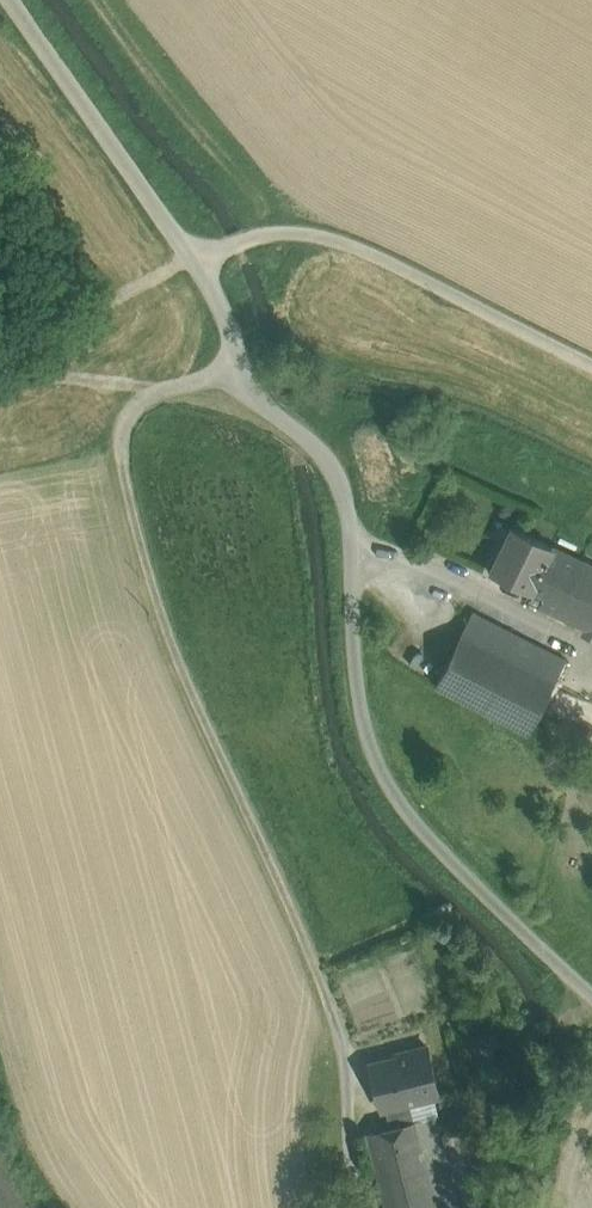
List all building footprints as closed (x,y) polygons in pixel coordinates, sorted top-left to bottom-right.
[(512,527),(490,571),(543,596),(538,608),(591,633),(591,564),(512,527)] [(566,660),(474,613),(435,688),(528,735),(566,660)] [(429,1048),(369,1063),(380,1111),(385,1110),(434,1097),(440,1096),(429,1048)] [(434,1097),(385,1110),(390,1127),(436,1115),(439,1115),(434,1097)] [(367,1133),(387,1207),(459,1207),(436,1115),(390,1127),(367,1133)]
